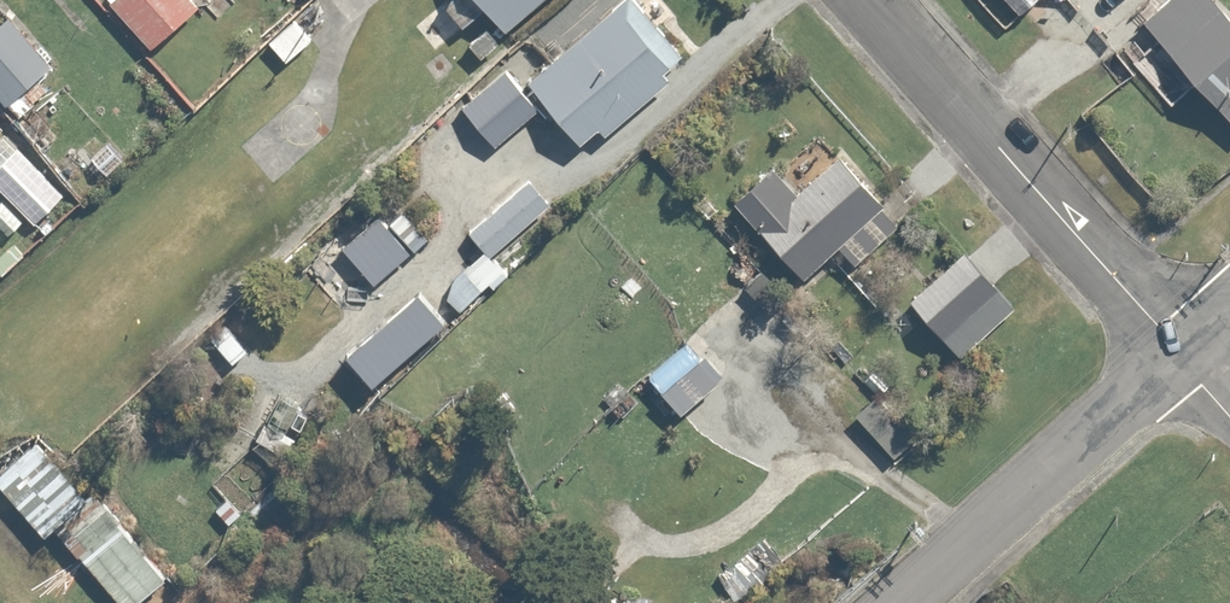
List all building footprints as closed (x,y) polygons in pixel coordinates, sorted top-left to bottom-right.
[(195,0),(109,0),(147,43),(195,0)] [(509,37),(551,0),(477,0),(509,37)] [(673,57),(624,0),(619,0),(534,74),(585,132),(673,57)] [(1014,10),(1025,0),(1005,0),(1014,10)] [(1214,0),(1154,0),(1143,10),(1229,113),(1229,19),(1214,0)] [(7,5),(0,12),(0,107),(8,117),(38,91),(26,77),(50,55),(7,5)] [(0,159),(0,186),(4,189),(26,212),(31,218),(63,189),(18,142),(0,159)] [(799,266),(830,236),(851,258),(914,198),(893,176),(879,191),(836,146),(796,184),(766,154),(728,190),(799,266)] [(486,250),(543,194),(523,173),(466,230),(486,250)] [(4,189),(0,193),(0,223),(7,230),(26,212),(4,189)] [(429,227),(400,201),(384,219),(412,245),(429,227)] [(961,241),(903,291),(953,350),(1012,300),(961,241)] [(457,304),(485,274),(464,254),(436,283),(457,304)] [(756,264),(739,278),(767,310),(783,295),(756,264)] [(876,388),(852,407),(888,454),(912,435),(876,388)] [(0,463),(0,486),(37,531),(49,522),(85,491),(36,433),(0,463)] [(85,491),(49,522),(117,602),(128,602),(164,573),(91,486),(85,491)]
